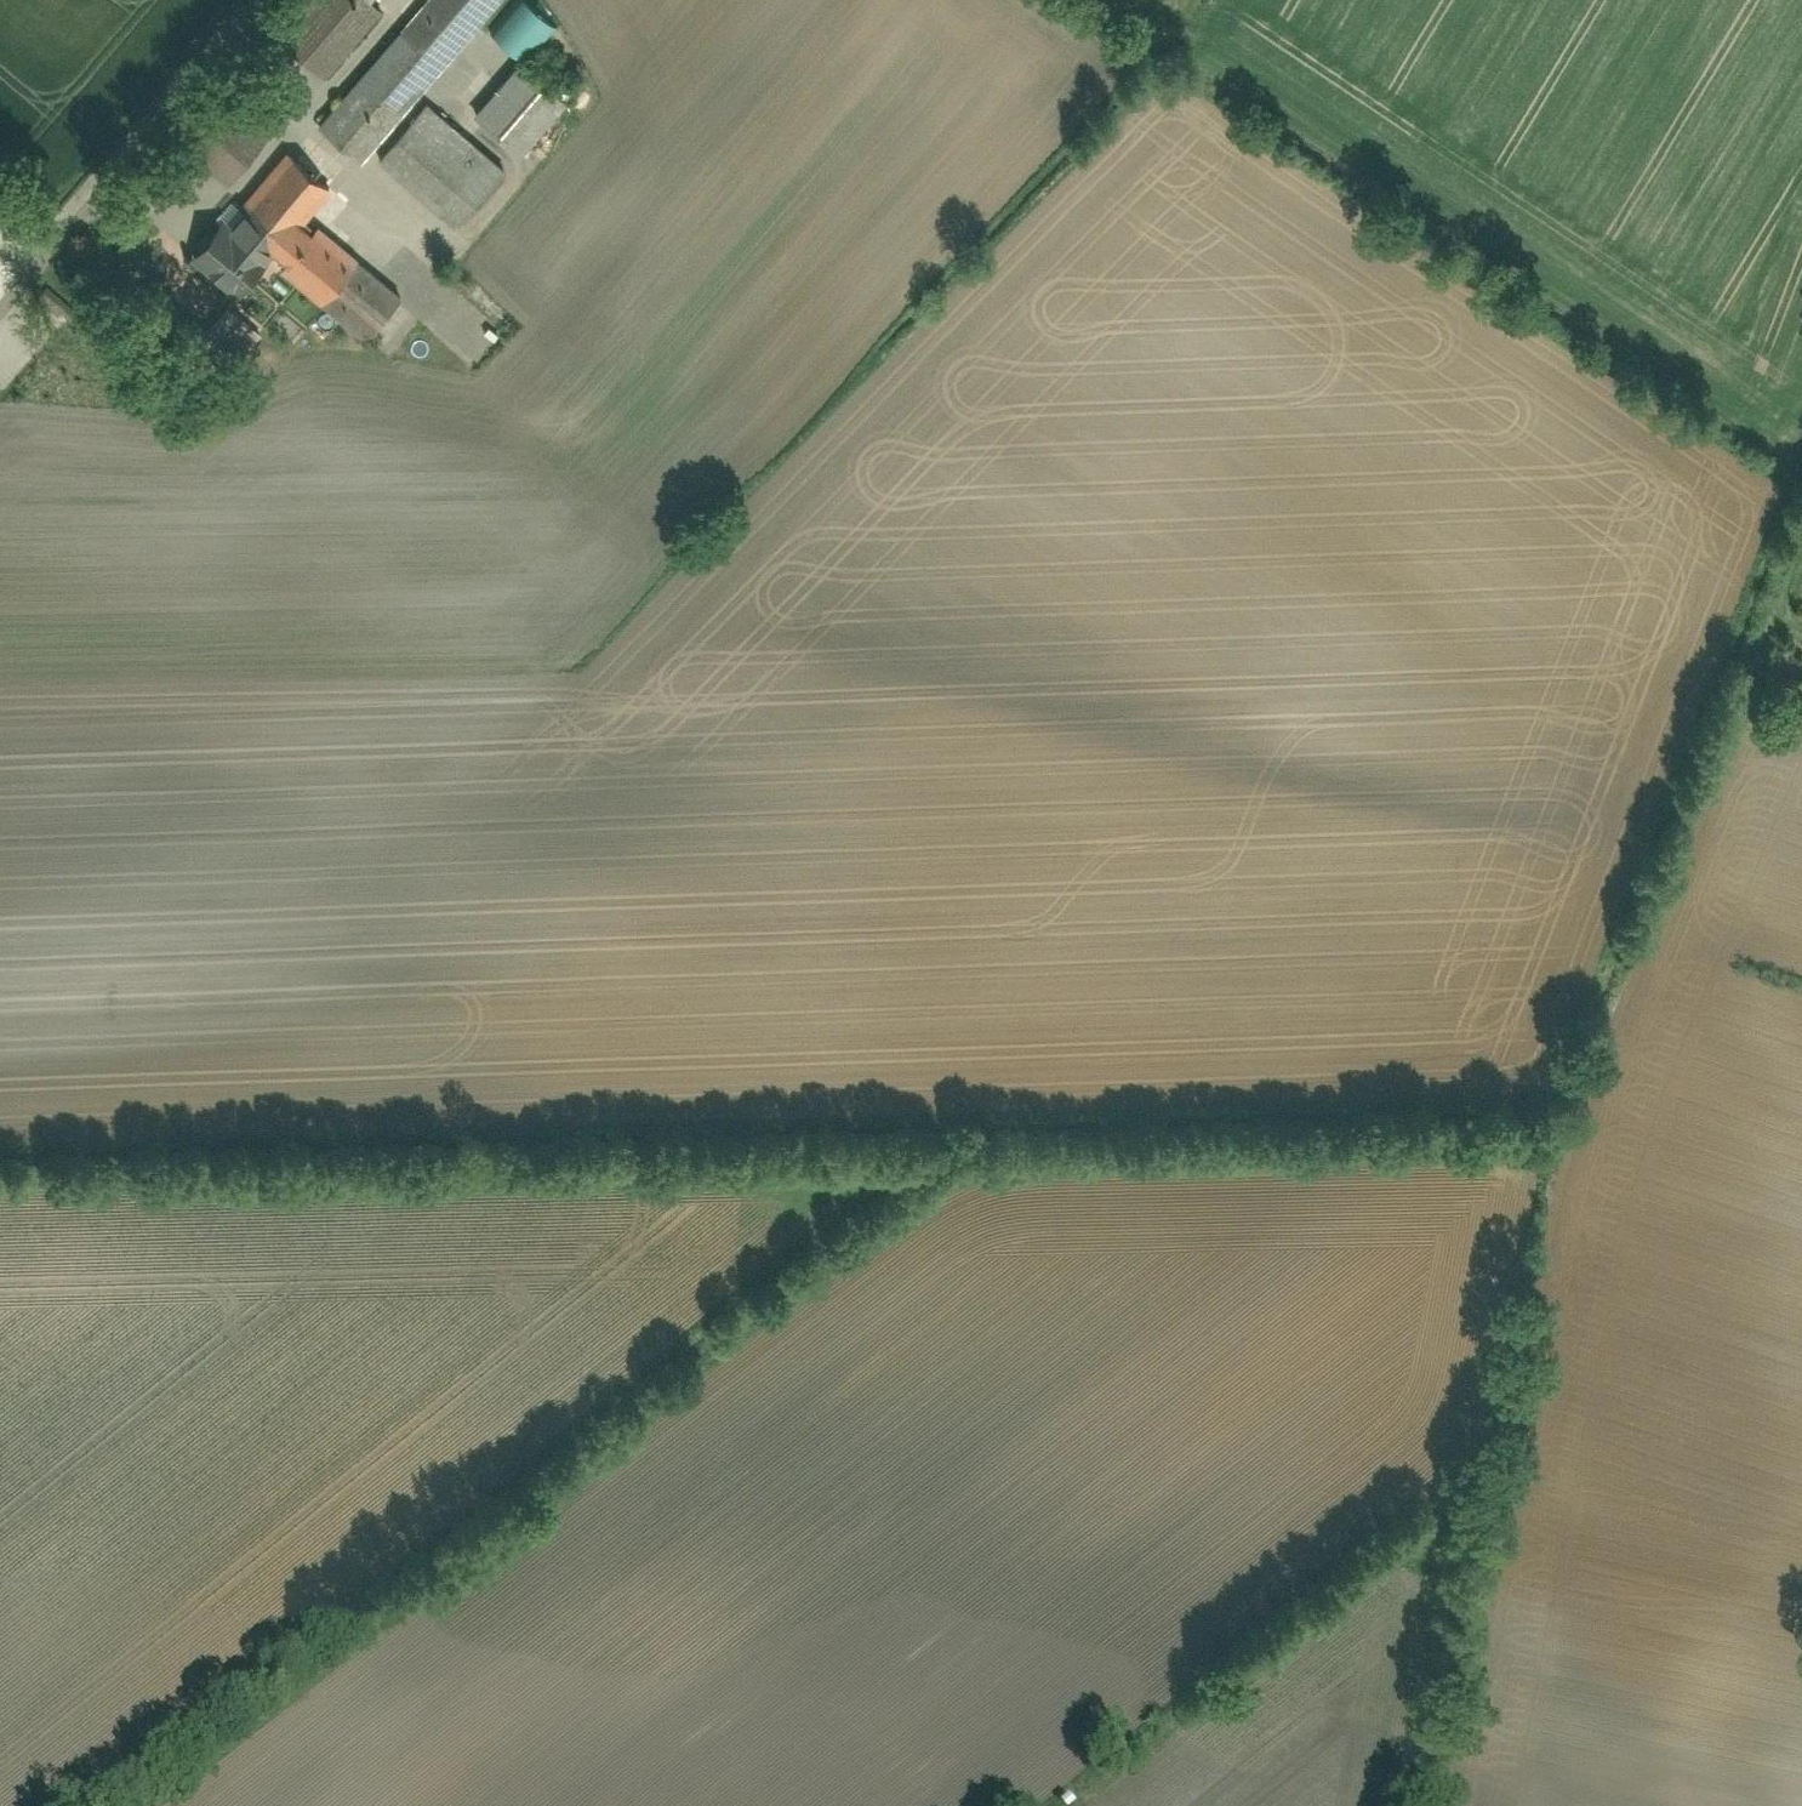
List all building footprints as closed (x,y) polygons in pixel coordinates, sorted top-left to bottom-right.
[(331,73),(385,9),(374,0),(304,0),(279,30),(331,73)] [(327,120),(366,154),(408,105),(411,107),(503,0),(430,0),(327,120)] [(496,35),(530,61),(558,24),(526,0),(522,0),(496,35)] [(570,98),(526,60),(478,115),(522,154),(570,98)] [(269,128),(220,86),(179,132),(229,175),(269,128)] [(432,103),(387,156),(463,220),(508,167),(432,103)] [(334,188),(291,150),(245,201),(249,205),(288,240),(308,218),(334,188)] [(233,212),(194,256),(245,301),(285,255),(291,260),(300,250),(288,240),(249,205),(238,217),(233,212)] [(291,260),(285,267),(367,339),(406,295),(324,223),(320,228),(308,218),(288,240),(300,250),(291,260)] [(229,304),(206,330),(238,359),(261,333),(229,304)]
